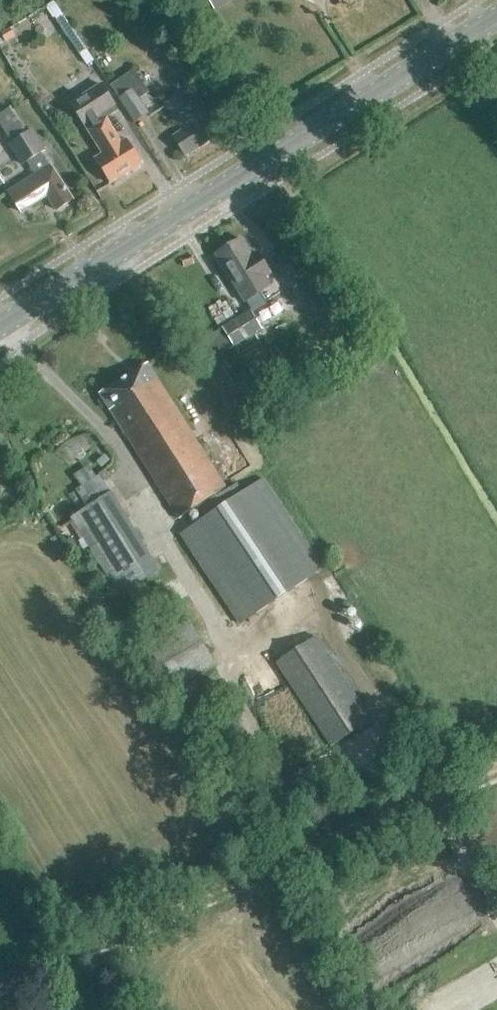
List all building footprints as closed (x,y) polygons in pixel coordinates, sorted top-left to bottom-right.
[(0,35),(0,37),(4,43),(14,37),(9,29),(0,35)] [(150,114),(135,91),(145,85),(136,71),(114,85),(137,122),(150,114)] [(93,85),(87,76),(74,85),(81,94),(93,85)] [(71,103),(104,155),(98,159),(113,184),(145,165),(129,139),(122,143),(106,117),(118,110),(101,84),(71,103)] [(188,156),(217,138),(205,119),(211,115),(192,85),(165,102),(183,131),(175,136),(188,156)] [(22,166),(38,156),(25,136),(10,146),(22,166)] [(56,212),(72,202),(50,167),(7,194),(20,214),(47,197),(56,212)] [(254,283),(270,273),(258,254),(252,258),(241,240),(217,255),(239,292),(241,291),(252,310),(223,327),(233,344),(261,327),(253,314),(268,305),(254,283)] [(240,624),(323,570),(265,480),(234,500),(150,362),(101,392),(126,433),(127,431),(180,518),(204,504),(211,515),(181,535),(240,624)] [(161,570),(111,492),(74,516),(123,594),(161,570)] [(173,691),(216,666),(190,621),(147,646),(173,691)] [(330,748),(370,722),(316,638),(276,664),(330,748)] [(465,877),(377,937),(392,959),(480,899),(465,877)] [(428,1009),(494,1009),(496,1009),(496,965),(423,1000),(428,1009)]
